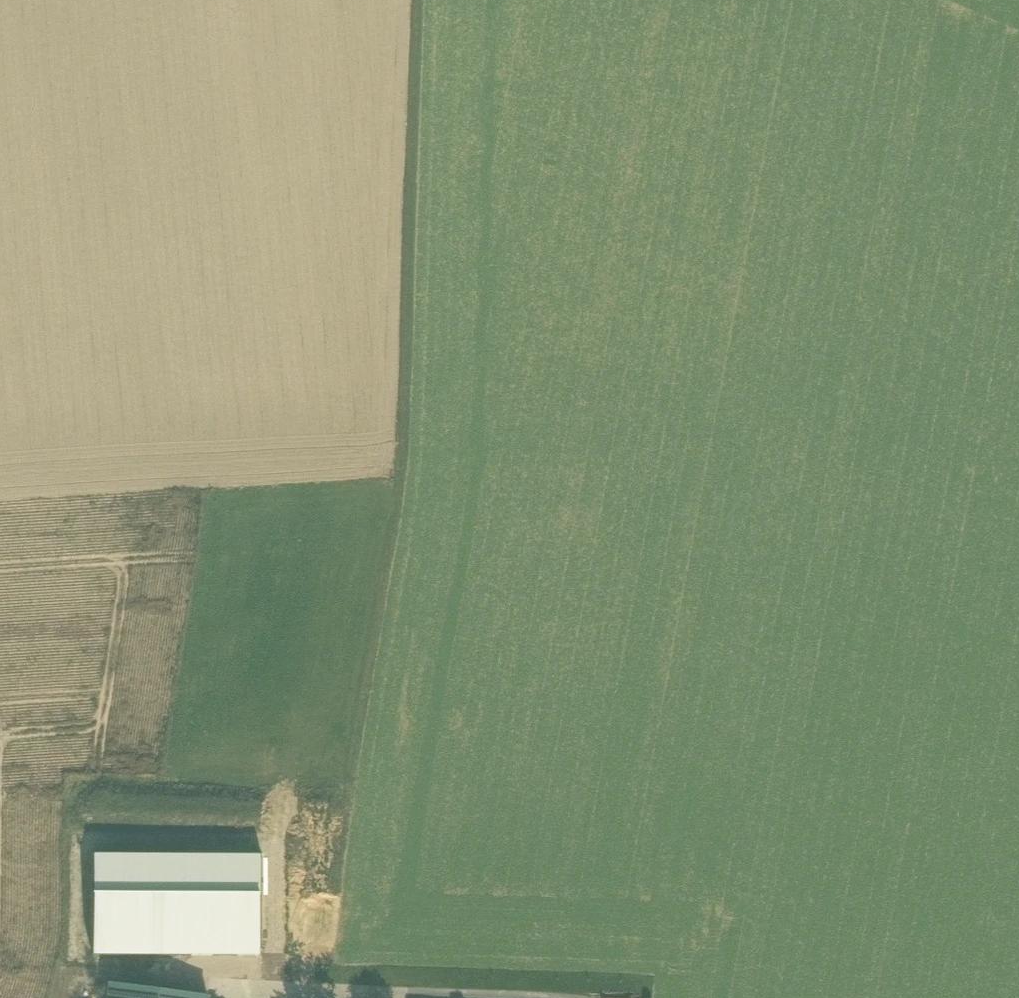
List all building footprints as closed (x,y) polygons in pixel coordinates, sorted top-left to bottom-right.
[(262,856),(92,855),(91,955),(262,956),(262,856)] [(207,996),(108,983),(106,997),(207,997),(207,996)]
